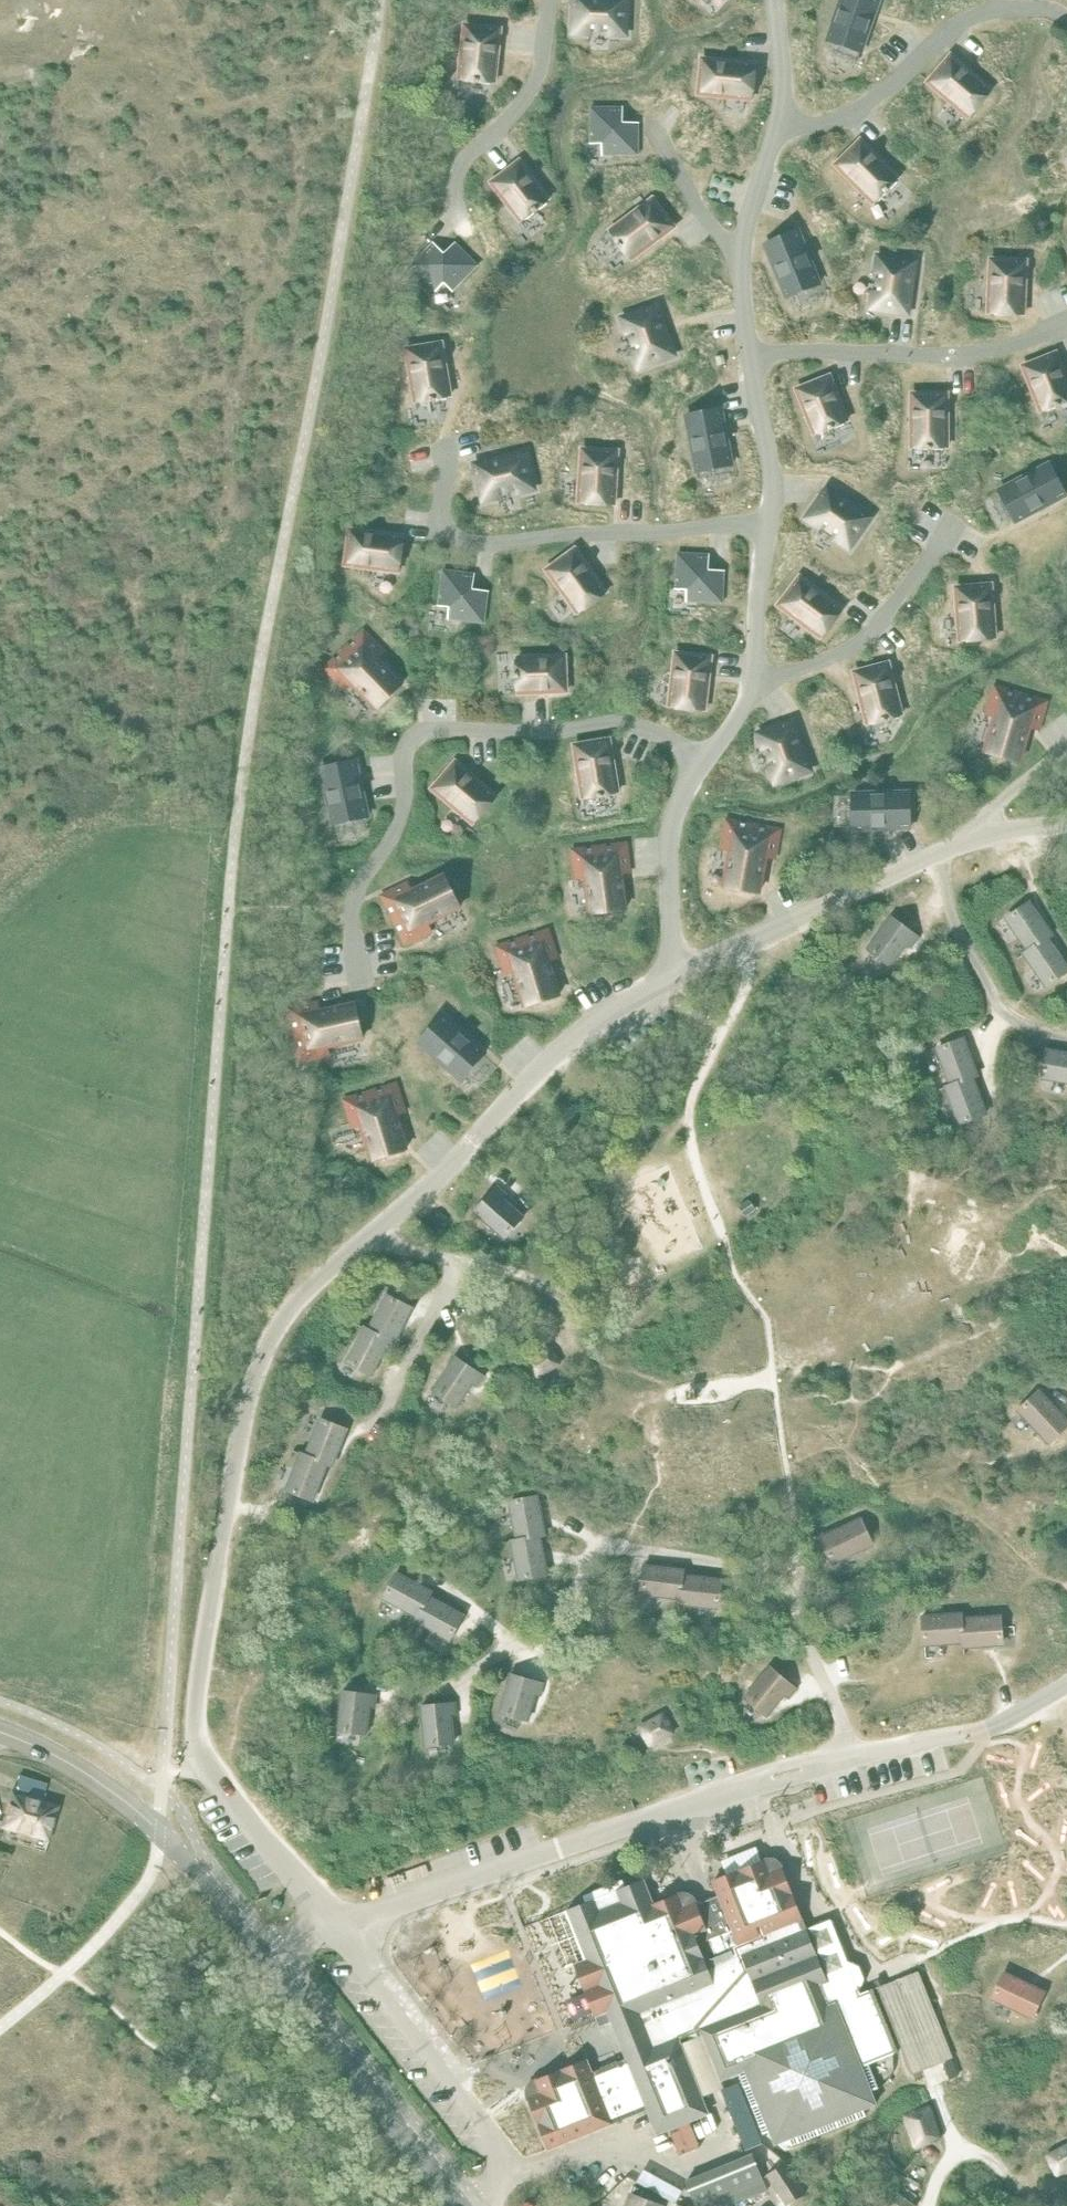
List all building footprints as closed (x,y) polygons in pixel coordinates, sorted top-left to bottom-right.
[(625,34),(626,0),(575,0),(574,32),(590,32),(590,30),(609,30),(609,33),(625,34)] [(827,40),(861,52),(879,0),(841,0),(827,40)] [(491,82),(495,82),(500,29),(465,25),(459,78),(463,79),(463,81),(474,82),(474,83),(479,83),(491,84),(491,82)] [(950,55),(927,82),(968,117),(991,90),(950,55)] [(702,59),(698,94),(751,99),(755,64),(702,59)] [(602,143),(602,155),(638,155),(638,123),(623,123),(623,107),(591,107),(591,143),(602,143)] [(895,180),(898,177),(860,140),(835,165),(873,203),(876,200),(877,202),(886,193),(886,194),(889,190),(897,182),(895,180)] [(546,201),(549,199),(520,161),(491,182),(520,221),(523,218),(525,220),(534,213),(538,211),(538,210),(547,203),(546,201)] [(629,256),(631,259),(674,227),(653,198),(610,230),(612,233),(610,235),(617,244),(620,248),(627,257),(629,256)] [(798,231),(765,244),(786,297),(819,284),(798,231)] [(444,283),(452,291),(477,265),(455,243),(444,253),(433,243),(411,265),(436,291),(444,283)] [(874,292),(872,308),(907,313),(914,262),(878,257),(876,273),(879,273),(876,292),(874,292)] [(1026,261),(990,259),(988,313),(1024,314),(1026,261)] [(634,352),(639,367),(673,355),(656,307),(623,319),(628,334),(630,333),(637,351),(634,352)] [(447,396),(450,395),(442,343),(406,349),(415,401),(419,401),(419,403),(431,401),(435,401),(435,400),(447,398),(447,396)] [(1056,353),(1023,366),(1040,411),(1044,409),(1045,412),(1056,407),(1056,408),(1060,406),(1060,405),(1066,403),(1066,381),(1056,353)] [(844,422),(847,420),(829,376),(796,389),(814,434),(817,432),(818,435),(829,430),(829,431),(834,429),(834,428),(845,424),(844,422)] [(944,447),(947,447),(947,393),(911,394),(912,447),(915,447),(915,449),(927,449),(927,450),(932,450),(932,449),(944,449),(944,447)] [(686,415),(697,471),(732,464),(721,409),(686,415)] [(617,451),(582,449),(578,502),(614,504),(617,451)] [(518,492),(533,488),(525,453),(475,465),(483,499),(499,496),(498,493),(517,489),(518,492)] [(1066,495),(1049,463),(999,490),(1015,522),(1066,495)] [(849,547),(869,518),(828,489),(807,518),(820,527),(822,525),(838,536),(836,538),(849,547)] [(350,529),(345,565),(398,572),(403,536),(350,529)] [(575,549),(546,570),(577,613),(606,592),(575,549)] [(687,590),(686,601),(722,602),(724,570),(708,570),(709,554),(677,553),(676,589),(687,590)] [(449,607),(448,618),(484,623),(488,591),(473,589),(475,574),(443,570),(438,606),(449,607)] [(800,576),(778,605),(820,637),(842,609),(800,576)] [(991,584),(955,587),(960,640),(995,637),(991,584)] [(384,652),(364,631),(325,668),(345,689),(352,683),(377,709),(403,684),(377,658),(384,652)] [(711,656),(675,652),(669,706),(705,710),(711,656)] [(518,689),(518,693),(566,691),(565,656),(517,658),(517,661),(515,661),(515,673),(515,678),(516,689),(518,689)] [(898,715),(902,714),(888,663),(854,672),(867,723),(871,722),(872,725),(883,722),(888,721),(887,721),(899,718),(898,715)] [(1038,730),(1046,702),(995,687),(987,714),(995,717),(985,752),(1019,762),(1029,727),(1038,730)] [(770,767),(776,782),(809,770),(792,722),(759,734),(764,749),(766,748),(773,766),(770,767)] [(609,739),(574,745),(583,798),(586,797),(587,799),(614,795),(614,792),(618,792),(609,739)] [(356,761),(321,768),(333,824),(368,816),(356,761)] [(455,761),(432,788),(473,823),(496,796),(455,761)] [(852,793),(853,829),(910,828),(909,792),(852,793)] [(774,858),(779,830),(727,820),(722,849),(730,850),(724,886),(759,892),(766,857),(774,858)] [(629,872),(626,843),(573,850),(576,878),(585,878),(590,914),(625,909),(621,873),(629,872)] [(408,883),(382,896),(405,944),(431,931),(427,923),(460,907),(444,875),(412,891),(408,883)] [(1028,951),(1047,938),(1052,935),(1029,903),(1006,919),(1028,951)] [(891,917),(868,949),(891,966),(907,944),(911,947),(918,937),(891,917)] [(556,958),(548,930),(497,947),(506,974),(514,971),(525,1006),(559,995),(548,960),(556,958)] [(1028,951),(1024,954),(1046,986),(1066,972),(1066,966),(1047,938),(1028,951)] [(318,1003),(290,1009),(301,1061),(329,1055),(327,1046),(363,1038),(355,1003),(320,1011),(318,1003)] [(442,1015),(419,1042),(461,1080),(485,1053),(442,1015)] [(951,1085),(972,1077),(977,1075),(963,1039),(937,1049),(951,1085)] [(1066,1082),(1066,1054),(1047,1050),(1042,1078),(1066,1082)] [(986,1114),(972,1077),(951,1085),(946,1087),(959,1124),(986,1114)] [(373,1161),(407,1150),(396,1115),(404,1113),(396,1085),(345,1101),(353,1128),(362,1126),(373,1161)] [(497,1187),(475,1212),(504,1238),(523,1217),(503,1199),(507,1195),(497,1187)] [(369,1330),(389,1340),(394,1343),(412,1308),(387,1295),(369,1330)] [(389,1340),(369,1330),(364,1327),(347,1362),(372,1375),(389,1340)] [(550,1348),(528,1363),(537,1377),(560,1363),(550,1348)] [(456,1357),(434,1390),(457,1406),(472,1383),(476,1386),(483,1376),(456,1357)] [(1018,1410),(1049,1443),(1066,1426),(1066,1421),(1039,1391),(1018,1410)] [(320,1419),(306,1455),(327,1464),(332,1466),(347,1429),(320,1419)] [(327,1464),(306,1455),(301,1453),(287,1490),(313,1500),(327,1464)] [(517,1540),(540,1535),(545,1534),(538,1496),(510,1501),(517,1540)] [(861,1519),(820,1538),(833,1563),(873,1544),(861,1519)] [(540,1535),(517,1540),(512,1541),(519,1579),(547,1574),(540,1535)] [(680,1598),(683,1575),(683,1570),(645,1565),(641,1594),(680,1598)] [(418,1617),(429,1597),(431,1592),(397,1573),(383,1598),(418,1617)] [(683,1575),(680,1598),(679,1604),(718,1608),(722,1580),(683,1575)] [(429,1597),(418,1617),(415,1622),(450,1640),(463,1615),(429,1597)] [(963,1642),(961,1619),(961,1613),(922,1617),(924,1645),(963,1642)] [(961,1619),(963,1642),(964,1647),(1003,1644),(1000,1616),(961,1619)] [(770,1667),(745,1697),(767,1715),(784,1695),(788,1698),(796,1688),(770,1667)] [(511,1675),(501,1712),(528,1720),(535,1694),(540,1695),(543,1683),(511,1675)] [(343,1691),(338,1730),(366,1733),(369,1707),(374,1708),(376,1695),(343,1691)] [(455,1703),(422,1706),(426,1745),(454,1742),(451,1716),(456,1715),(455,1703)] [(663,1713),(640,1727),(650,1745),(674,1732),(663,1713)] [(47,1841),(58,1805),(41,1800),(46,1784),(19,1775),(14,1792),(11,1791),(2,1822),(0,1821),(0,1827),(47,1841)] [(713,1880),(718,1892),(692,1903),(680,1898),(678,1895),(654,1905),(644,1880),(626,1888),(623,1880),(583,1895),(586,1903),(568,1910),(587,1959),(575,1964),(600,2026),(612,2021),(627,2058),(592,2072),(587,2059),(536,2080),(537,2084),(532,2096),(528,2097),(549,2149),(647,2109),(657,2134),(709,2113),(679,2039),(702,2030),(721,2080),(739,2073),(763,2133),(770,2130),(775,2144),(789,2138),(792,2145),(866,2116),(863,2109),(876,2104),(871,2090),(878,2087),(869,2064),(898,2052),(873,1988),(860,1993),(854,1978),(841,1972),(826,1978),(782,1867),(778,1869),(765,1862),(764,1858),(713,1880)] [(953,2057),(918,1971),(884,1984),(882,1978),(874,1981),(912,2074),(953,2057)] [(1004,1973),(992,1998),(1032,2017),(1044,1991),(1004,1973)] [(737,2084),(725,2089),(741,2128),(753,2123),(737,2084)] [(929,2107),(905,2115),(916,2147),(940,2138),(929,2107)] [(1047,2155),(1057,2174),(1066,2168),(1066,2144),(1047,2155)] [(685,2180),(696,2205),(729,2205),(768,2190),(758,2166),(753,2152),(685,2180)] [(786,2163),(768,2175),(787,2205),(805,2193),(786,2163)] [(627,2205),(662,2205),(640,2198),(643,2190),(635,2187),(632,2195),(631,2194),(627,2205)]
